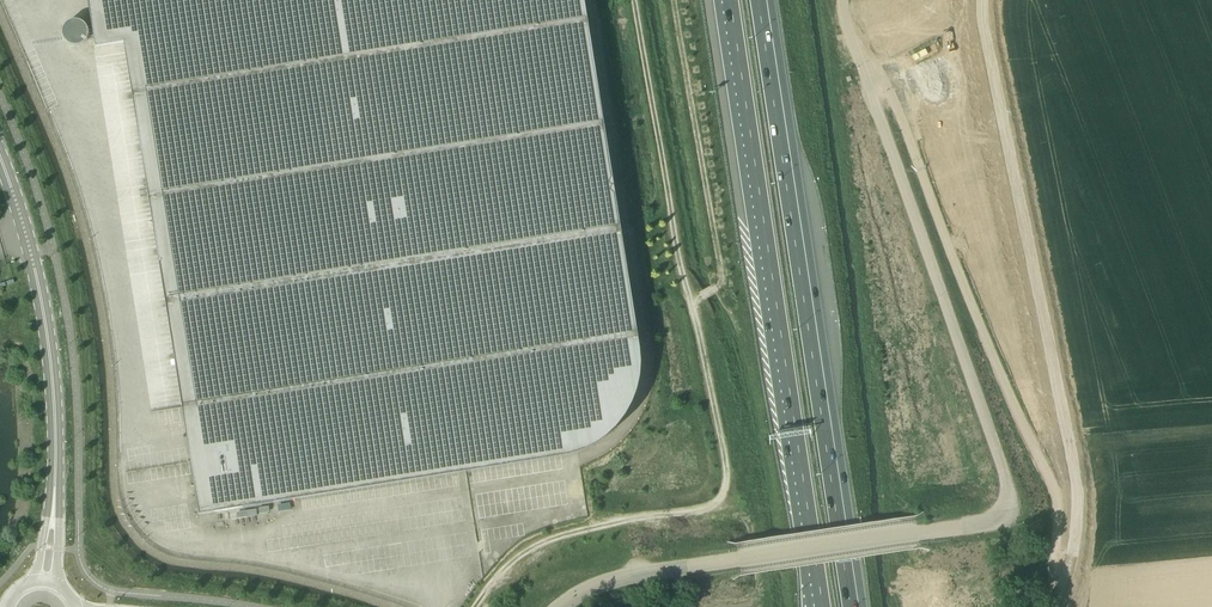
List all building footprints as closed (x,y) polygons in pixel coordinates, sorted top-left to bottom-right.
[(584,0),(88,0),(96,48),(124,43),(182,407),(199,514),(569,455),(582,451),(595,444),(607,436),(617,426),(625,415),(632,403),(637,389),(640,375),(641,362),(639,348),(584,0)]
